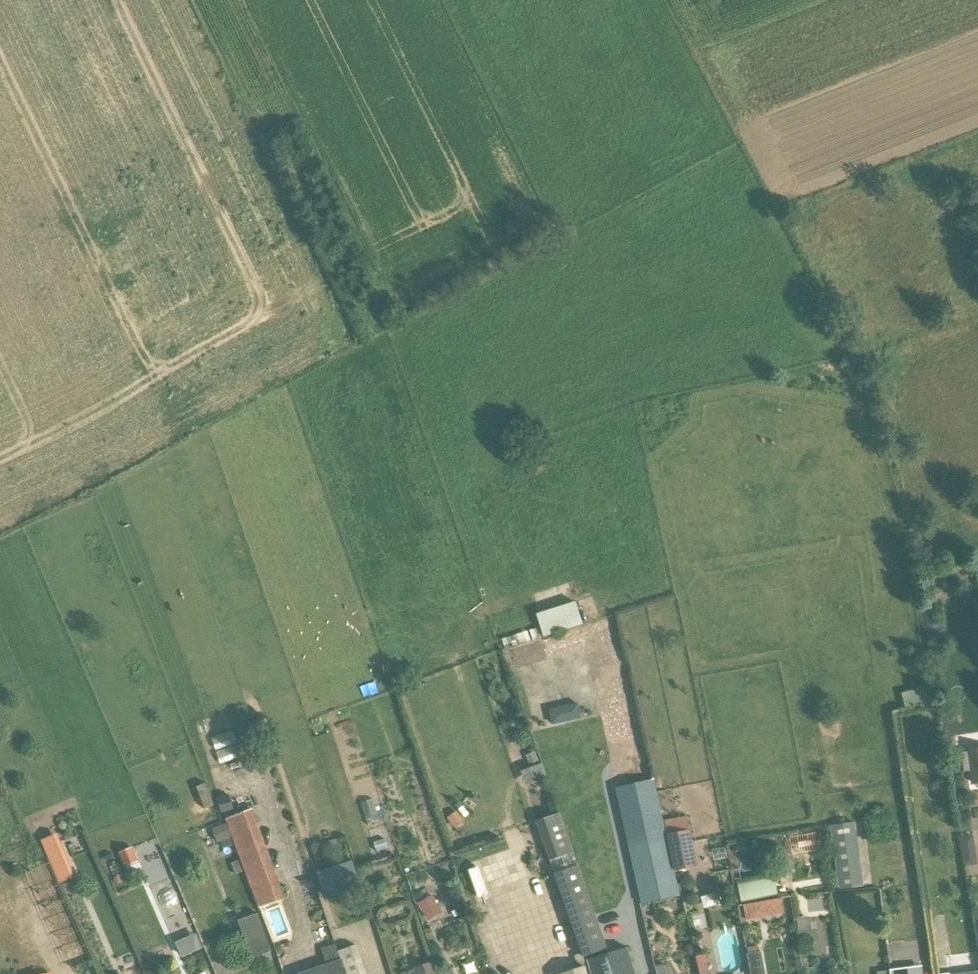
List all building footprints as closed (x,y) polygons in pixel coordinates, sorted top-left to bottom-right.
[(576,602),(537,615),(544,637),(583,624),(576,602)] [(593,624),(598,643),(622,637),(617,618),(593,624)] [(964,772),(970,772),(972,785),(977,785),(977,749),(967,750),(967,752),(962,753),(964,772)] [(680,897),(675,872),(664,822),(655,779),(614,788),(639,906),(680,897)] [(216,801),(221,814),(234,809),(229,796),(216,801)] [(536,822),(583,957),(607,949),(560,813),(536,822)] [(664,822),(675,872),(697,867),(686,817),(664,822)] [(214,828),(223,849),(234,845),(226,823),(214,828)] [(832,834),(852,832),(851,824),(831,826),(832,834)] [(959,837),(961,849),(971,848),(975,845),(973,835),(959,837)] [(385,838),(372,843),(376,853),(389,848),(385,838)] [(834,852),(850,850),(849,838),(833,840),(834,852)] [(51,864),(57,876),(72,870),(66,856),(60,842),(45,849),(51,864)] [(30,865),(47,859),(41,844),(24,850),(30,865)] [(133,847),(119,853),(124,866),(138,860),(133,847)] [(852,862),(850,850),(834,852),(836,864),(852,862)] [(240,860),(244,870),(249,884),(258,909),(283,900),(264,851),(240,860)] [(525,907),(509,855),(492,860),(490,853),(478,856),(489,891),(479,894),(487,919),(498,916),(495,908),(510,903),(513,911),(525,907)] [(318,872),(326,899),(360,888),(352,861),(318,872)] [(864,886),(862,875),(838,878),(840,890),(864,886)] [(739,882),(741,900),(780,896),(778,878),(739,882)] [(428,920),(442,911),(432,896),(418,905),(428,920)] [(781,899),(771,901),(774,916),(784,914),(781,899)] [(753,904),(743,906),(745,917),(746,921),(756,919),(753,904)] [(271,952),(258,914),(238,921),(251,958),(271,952)] [(503,954),(515,948),(501,921),(490,927),(503,954)] [(624,950),(588,961),(592,973),(630,973),(624,950)] [(762,952),(748,954),(752,973),(766,973),(762,952)] [(699,973),(710,973),(705,955),(695,957),(699,973)] [(433,962),(413,969),(414,973),(436,973),(433,962)] [(828,965),(830,973),(846,973),(844,962),(828,965)] [(657,968),(658,973),(668,973),(666,966),(657,968)]
